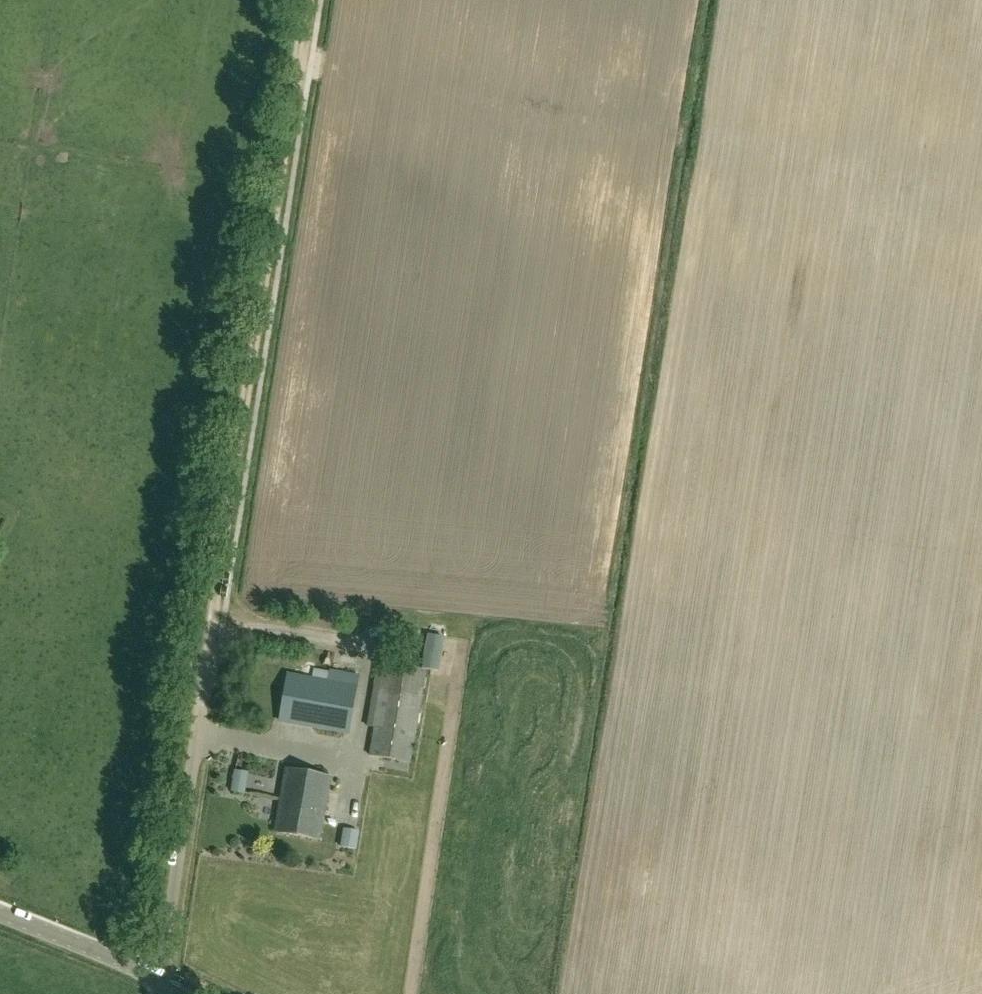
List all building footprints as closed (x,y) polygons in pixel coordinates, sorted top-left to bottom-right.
[(410,763),(427,671),(380,662),(368,727),(375,728),(370,756),(410,763)] [(348,734),(359,676),(332,671),(330,681),(290,674),(282,722),(348,734)] [(320,840),(331,778),(287,770),(276,832),(320,840)]
